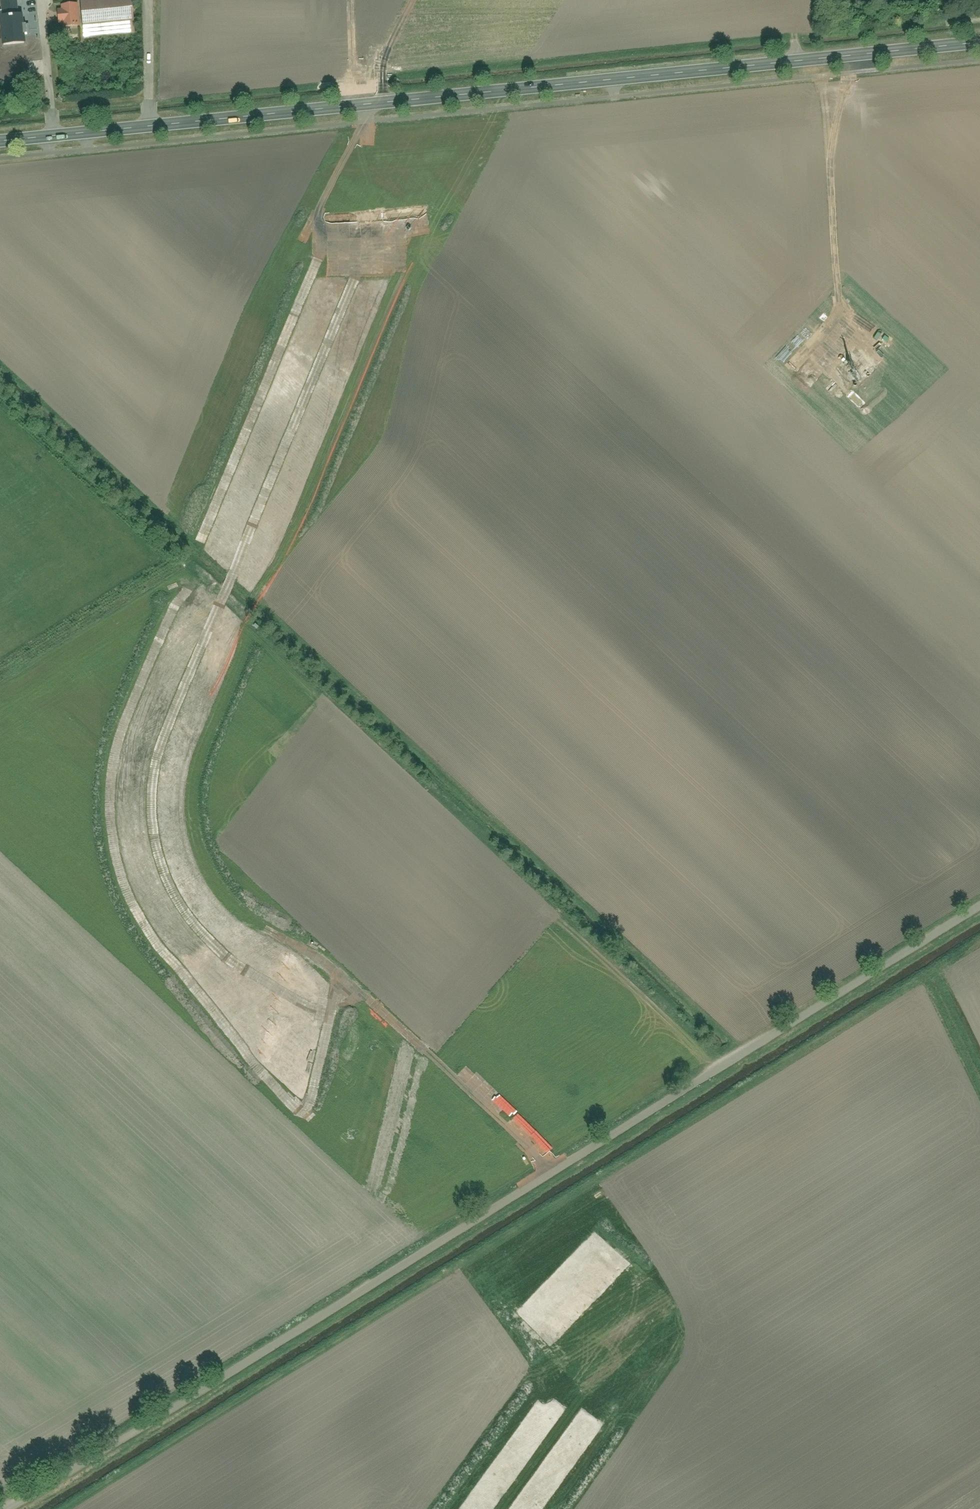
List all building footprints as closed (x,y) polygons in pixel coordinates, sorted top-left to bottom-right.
[(15,0),(0,0),(0,45),(20,42),(15,0)] [(78,40),(130,34),(126,0),(73,0),(78,40)]
